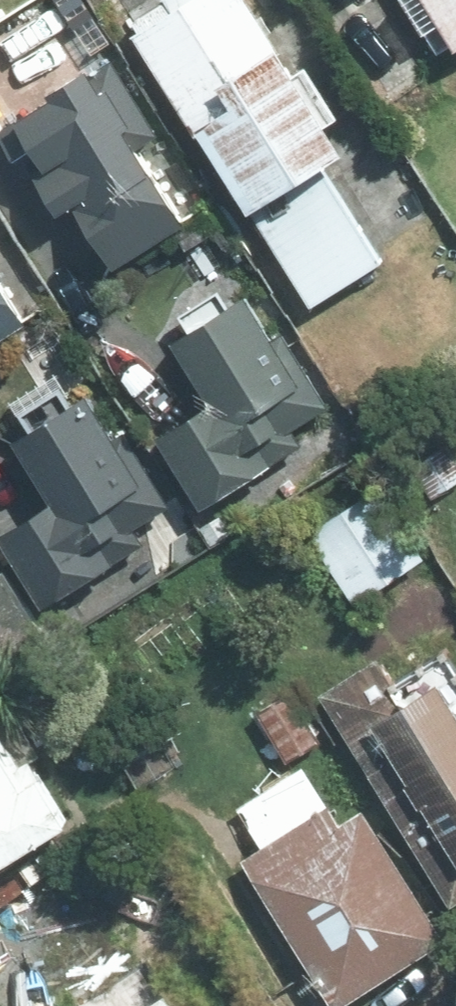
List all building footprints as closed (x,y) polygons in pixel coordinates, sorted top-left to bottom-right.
[(328,161),(355,143),(262,0),(150,0),(133,11),(313,298),(386,250),(328,161)] [(455,28),(455,0),(439,0),(455,28)] [(192,211),(148,138),(163,129),(120,55),(11,120),(55,193),(73,183),(117,256),(192,211)] [(0,251),(0,340),(40,315),(0,251)] [(180,333),(219,396),(163,431),(208,504),(306,443),(293,422),(329,400),(258,285),(180,333)] [(22,430),(61,497),(8,528),(48,595),(148,536),(139,521),(170,503),(100,385),(22,430)] [(386,472),(308,523),(357,598),(435,548),(386,472)] [(449,637),(396,674),(379,649),(325,687),(455,876),(455,647),(449,637)] [(81,804),(6,685),(0,688),(0,855),(81,804)] [(323,737),(293,690),(263,709),(293,756),(323,737)] [(450,929),(371,807),(346,823),(308,764),(245,805),(267,839),(242,855),(338,1002),(450,929)] [(250,986),(208,918),(68,1005),(218,1005),(250,986)]
